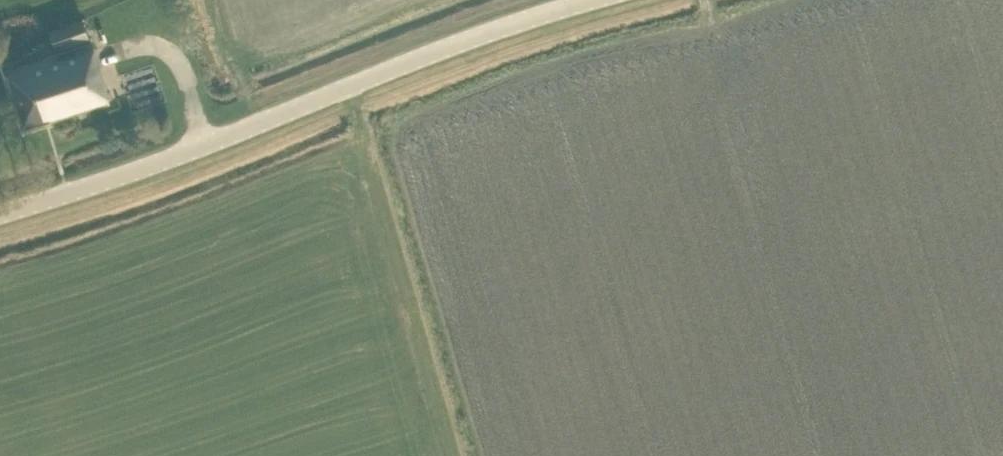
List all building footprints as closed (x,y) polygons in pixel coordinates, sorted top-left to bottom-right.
[(49,31),(55,48),(89,37),(84,19),(49,31)] [(91,43),(43,57),(41,48),(26,53),(29,62),(6,69),(24,128),(109,101),(91,43)]
